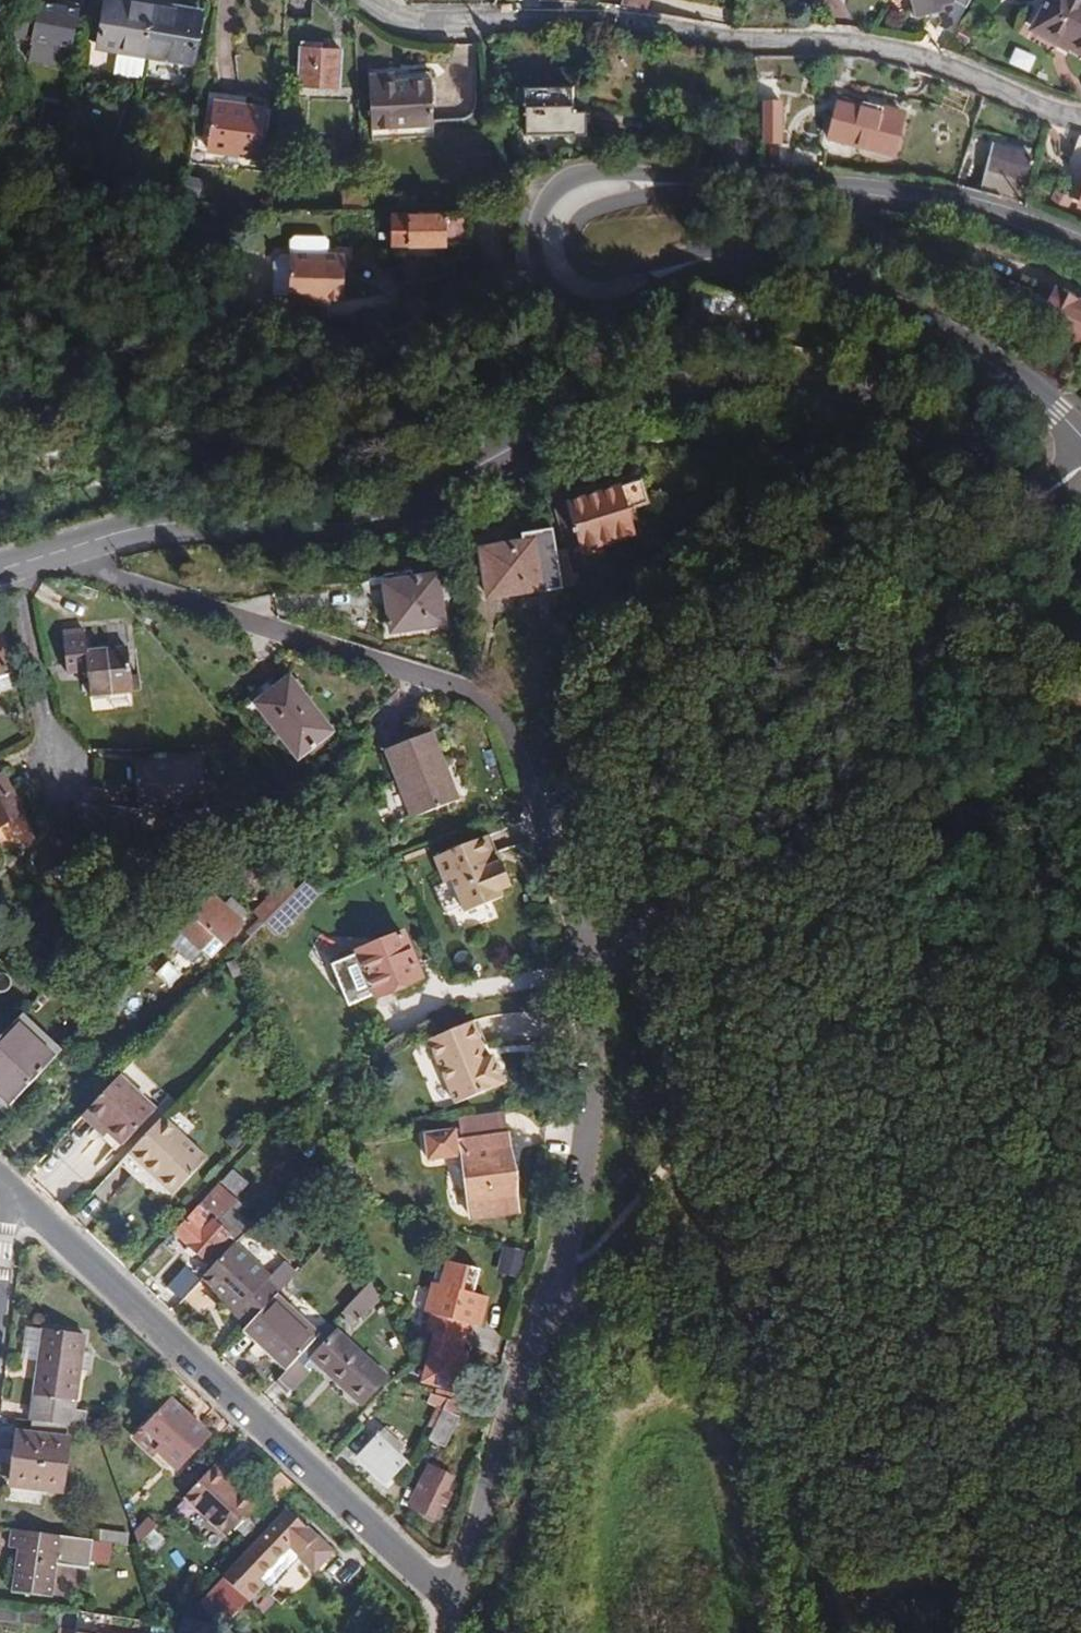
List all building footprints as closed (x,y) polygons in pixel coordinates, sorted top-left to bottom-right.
[(30,0),(21,0),(14,36),(36,41),(34,52),(57,57),(59,45),(73,47),(80,10),(30,0)] [(139,0),(105,0),(97,47),(194,64),(203,11),(139,0)] [(622,7),(649,11),(651,0),(623,0),(622,7)] [(914,16),(937,10),(939,19),(936,25),(952,32),(970,0),(910,0),(914,16)] [(1032,27),(1080,55),(1080,0),(1047,0),(1032,27)] [(301,47),(322,49),(322,41),(301,40),(301,47)] [(342,50),(322,49),(301,47),(299,85),(340,87),(342,50)] [(393,67),(368,69),(371,128),(434,125),(431,71),(393,73),(393,67)] [(573,86),(525,87),(526,133),(573,132),(573,134),(586,134),(585,110),(573,110),(573,86)] [(905,112),(861,102),(860,107),(856,106),(856,103),(844,99),(843,102),(839,101),(829,139),(894,157),(905,112)] [(206,150),(223,152),(246,156),(260,158),(266,109),(213,101),(206,150)] [(781,113),(765,113),(766,147),(783,146),(781,113)] [(1079,135),(1072,158),(1080,161),(1080,136),(1079,135)] [(770,162),(781,162),(780,148),(770,148),(770,162)] [(981,192),(1019,204),(1025,183),(1032,156),(1008,149),(1005,158),(991,155),(986,172),(981,192)] [(246,156),(223,152),(221,167),(244,171),(246,156)] [(362,190),(344,190),(344,207),(362,207),(362,190)] [(1051,200),(1068,209),(1073,200),(1056,191),(1051,200)] [(468,215),(391,215),(391,244),(468,244),(468,215)] [(324,307),(311,306),(311,301),(325,301),(344,302),(345,256),(281,254),(275,261),(274,296),(278,304),(289,304),(289,306),(291,306),(291,322),(324,323),(324,307)] [(856,323),(696,287),(684,335),(876,376),(895,390),(906,343),(856,323)] [(1054,290),(1047,302),(1030,293),(1018,317),(1035,325),(1034,326),(1080,351),(1080,305),(1054,290)] [(624,508),(632,506),(647,502),(641,482),(567,504),(555,508),(564,537),(576,533),(581,550),(632,535),(624,508)] [(640,532),(632,506),(624,508),(632,535),(640,532)] [(523,544),(480,551),(488,599),(543,590),(563,587),(554,530),(521,535),(523,544)] [(576,533),(564,537),(572,566),(585,563),(581,550),(576,533)] [(383,576),(384,585),(392,633),(446,624),(438,576),(411,580),(410,571),(383,576)] [(473,587),(464,588),(467,609),(473,608),(475,603),(473,587)] [(86,632),(62,634),(66,672),(87,670),(90,695),(135,691),(134,690),(141,690),(140,673),(133,675),(132,652),(107,654),(107,650),(89,653),(86,632)] [(9,674),(13,673),(0,635),(0,678),(9,674)] [(0,678),(0,692),(14,688),(9,674),(0,678)] [(265,739),(299,758),(306,752),(310,756),(335,736),(332,732),(333,731),(289,675),(257,701),(254,696),(240,707),(265,739)] [(432,731),(386,749),(413,818),(458,800),(432,731)] [(201,756),(134,762),(138,809),(205,803),(201,756)] [(0,773),(0,826),(23,813),(3,772),(0,773)] [(498,863),(494,853),(487,836),(435,856),(445,882),(453,879),(465,912),(503,897),(500,890),(511,886),(502,862),(498,863)] [(498,852),(494,853),(498,863),(502,862),(498,852)] [(264,923),(295,891),(285,880),(253,912),(260,918),(264,923)] [(302,884),(296,890),(295,891),(264,923),(277,936),(309,905),(308,904),(316,897),(302,884)] [(211,892),(177,929),(202,951),(215,937),(224,945),(244,923),(242,921),(225,905),(211,892)] [(225,905),(242,921),(250,913),(232,898),(225,905)] [(250,937),(264,923),(260,918),(246,931),(250,937)] [(202,951),(177,929),(167,940),(192,963),(202,951)] [(403,931),(356,951),(357,955),(332,965),(349,1006),(374,996),(375,998),(423,978),(403,931)] [(236,960),(227,964),(233,978),(242,973),(236,960)] [(56,1056),(18,1018),(0,1037),(0,1093),(11,1103),(56,1056)] [(433,1044),(457,1110),(506,1091),(496,1064),(485,1068),(480,1055),(486,1053),(476,1028),(433,1044)] [(155,1111),(120,1076),(82,1114),(97,1129),(100,1125),(108,1132),(122,1145),(155,1111)] [(457,1120),(460,1140),(508,1134),(504,1110),(457,1120)] [(208,1159),(163,1117),(129,1153),(174,1195),(208,1159)] [(104,1136),(108,1132),(100,1125),(97,1129),(104,1136)] [(225,1141),(235,1151),(248,1137),(238,1128),(225,1141)] [(428,1161),(459,1157),(456,1130),(425,1135),(428,1161)] [(508,1134),(460,1140),(470,1219),(518,1213),(508,1134)] [(298,1149),(309,1159),(321,1147),(310,1136),(298,1149)] [(235,1243),(252,1226),(230,1208),(237,1202),(218,1185),(175,1232),(188,1245),(183,1251),(189,1257),(195,1252),(210,1267),(235,1243)] [(272,1276),(235,1243),(210,1267),(201,1277),(223,1299),(220,1301),(247,1326),(275,1297),(280,1292),(268,1282),(273,1277),(272,1276)] [(508,1265),(528,1270),(532,1252),(512,1247),(508,1265)] [(268,1282),(280,1292),(297,1272),(285,1262),(272,1276),(273,1277),(268,1282)] [(449,1262),(439,1262),(425,1312),(430,1314),(426,1329),(435,1333),(422,1381),(457,1390),(466,1352),(461,1351),(468,1324),(480,1327),(488,1297),(475,1294),(481,1270),(449,1262)] [(174,1287),(183,1295),(201,1277),(192,1268),(174,1287)] [(357,1295),(372,1280),(369,1271),(350,1289),(357,1295)] [(357,1323),(380,1299),(375,1287),(372,1280),(357,1295),(343,1310),(357,1323)] [(245,1329),(288,1369),(328,1325),(329,1324),(301,1299),(290,1311),(275,1297),(247,1326),(245,1329)] [(288,1369),(275,1383),(288,1395),(311,1371),(302,1363),(310,1354),(363,1403),(385,1379),(328,1325),(288,1369)] [(39,1358),(44,1328),(26,1326),(22,1355),(39,1358)] [(31,1422),(84,1428),(86,1411),(74,1410),(75,1401),(76,1401),(80,1370),(88,1371),(91,1352),(83,1350),(85,1334),(44,1328),(39,1358),(34,1396),(31,1422)] [(443,1407),(448,1398),(431,1394),(427,1402),(438,1406),(443,1407)] [(162,1446),(157,1451),(177,1471),(197,1451),(192,1443),(204,1430),(170,1398),(143,1428),(162,1446)] [(455,1415),(461,1403),(448,1398),(443,1407),(433,1428),(427,1440),(444,1447),(459,1417),(455,1415)] [(427,1426),(433,1428),(443,1407),(438,1406),(427,1426)] [(68,1427),(31,1422),(31,1433),(18,1431),(11,1487),(62,1493),(69,1437),(66,1437),(68,1427)] [(152,1456),(157,1451),(162,1446),(143,1428),(134,1438),(152,1456)] [(404,1447),(357,1456),(387,1484),(408,1462),(398,1453),(404,1447)] [(229,1475),(216,1463),(185,1497),(227,1536),(254,1506),(237,1490),(225,1480),(229,1475)] [(428,1465),(407,1508),(434,1520),(441,1503),(448,1507),(453,1495),(448,1492),(455,1477),(428,1465)] [(241,1486),(229,1475),(225,1480),(237,1490),(241,1486)] [(332,1551),(287,1510),(223,1578),(224,1579),(200,1604),(215,1619),(221,1614),(225,1618),(244,1599),(248,1602),(265,1584),(259,1579),(290,1547),(314,1570),(332,1551)] [(144,1558),(171,1530),(162,1521),(157,1527),(148,1519),(135,1533),(144,1558)] [(102,1541),(12,1529),(9,1548),(17,1548),(21,1549),(20,1563),(16,1563),(12,1592),(52,1598),(56,1564),(89,1568),(90,1562),(109,1564),(112,1542),(102,1541)] [(112,1542),(128,1544),(130,1533),(103,1530),(102,1541),(112,1542)] [(290,1547),(259,1579),(265,1584),(269,1587),(294,1562),(309,1576),(314,1570),(290,1547)] [(78,1620),(79,1612),(0,1601),(0,1619),(62,1627),(61,1632),(77,1632),(78,1620)] [(177,1632),(207,1632),(210,1623),(183,1615),(177,1632)] [(98,1622),(78,1620),(77,1632),(97,1632),(98,1622)]
